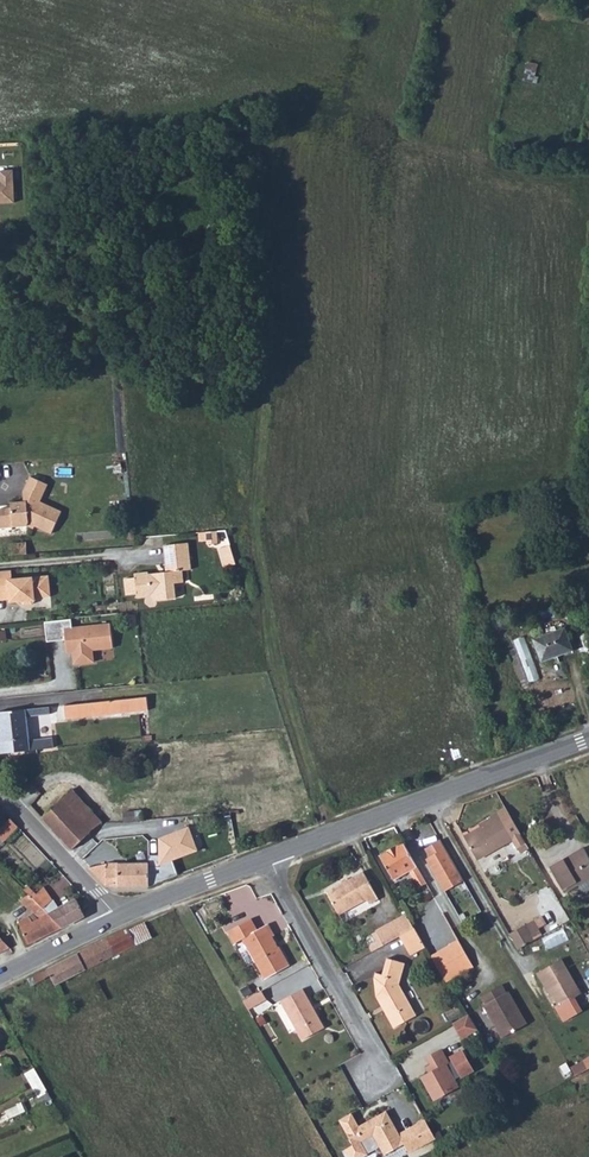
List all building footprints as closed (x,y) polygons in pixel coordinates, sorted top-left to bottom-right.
[(0,170),(0,204),(16,203),(15,170),(0,170)] [(13,499),(2,500),(5,520),(29,518),(30,516),(36,519),(51,527),(62,506),(41,495),(50,478),(32,469),(25,483),(25,494),(13,495),(13,499)] [(178,561),(191,560),(188,536),(163,539),(166,566),(167,569),(161,569),(160,566),(143,568),(142,565),(134,566),(135,570),(124,571),(126,587),(136,586),(137,590),(150,588),(156,592),(176,590),(174,577),(184,576),(183,564),(178,564),(178,561)] [(14,564),(0,566),(0,591),(12,590),(12,594),(12,597),(17,597),(17,594),(22,594),(23,597),(26,599),(34,599),(37,595),(37,592),(53,591),(51,570),(14,573),(14,564)] [(73,612),(47,615),(49,635),(75,632),(76,644),(82,644),(84,656),(103,654),(102,642),(122,639),(120,616),(74,621),(73,612)] [(544,660),(577,648),(569,625),(535,637),(544,660)] [(71,714),(143,706),(142,692),(69,700),(71,714)] [(0,707),(0,708),(5,747),(57,742),(55,732),(32,734),(30,711),(53,709),(52,702),(0,707)] [(47,813),(86,855),(112,831),(72,789),(47,813)] [(516,845),(523,840),(500,801),(484,811),(486,813),(458,829),(472,852),(508,831),(516,845)] [(24,824),(15,815),(0,831),(0,847),(24,824)] [(196,853),(186,827),(159,839),(159,866),(196,853)] [(459,874),(436,833),(423,840),(428,849),(425,851),(443,883),(459,874)] [(425,876),(403,836),(379,849),(393,874),(410,865),(419,879),(425,876)] [(576,840),(543,860),(556,882),(581,868),(583,872),(586,870),(588,874),(588,861),(576,840)] [(146,889),(147,866),(117,865),(117,862),(109,861),(96,869),(106,886),(129,888),(146,889)] [(365,865),(351,873),(328,886),(341,909),(369,893),(372,898),(381,893),(365,865)] [(580,873),(583,872),(581,868),(556,882),(558,886),(569,880),(580,873)] [(587,884),(580,873),(569,880),(576,890),(587,884)] [(39,891),(70,921),(75,918),(90,910),(84,895),(66,903),(61,894),(60,895),(51,881),(39,891)] [(23,916),(35,939),(70,921),(39,891),(30,900),(38,909),(23,916)] [(378,926),(386,939),(401,930),(416,922),(408,908),(378,926)] [(264,975),(289,961),(279,944),(277,945),(275,942),(276,938),(271,930),(273,928),(267,917),(256,923),(249,911),(225,924),(232,936),(240,932),(264,975)] [(529,935),(537,931),(527,915),(520,919),(529,935)] [(514,944),(529,935),(520,919),(505,928),(514,944)] [(420,927),(416,922),(401,930),(409,942),(424,935),(420,927)] [(424,925),(420,927),(424,935),(429,932),(424,925)] [(15,942),(0,926),(0,950),(15,942)] [(107,936),(24,977),(28,983),(47,974),(52,982),(133,942),(126,927),(107,936)] [(564,928),(542,939),(547,950),(569,939),(564,928)] [(463,967),(472,961),(456,932),(446,938),(448,941),(463,967)] [(413,950),(427,941),(424,935),(409,942),(413,950)] [(447,976),(463,967),(448,941),(432,950),(447,976)] [(393,949),(404,969),(411,957),(394,948),(393,949)] [(399,978),(404,969),(393,949),(383,969),(377,966),(374,971),(376,992),(382,1001),(385,998),(388,1004),(385,1006),(395,1024),(417,1011),(399,978)] [(556,1001),(577,988),(557,953),(532,968),(537,976),(540,974),(556,1001)] [(488,989),(510,1030),(522,1022),(504,991),(501,992),(496,984),(488,989)] [(325,1025),(303,985),(281,998),(303,1037),(325,1025)] [(242,999),(248,1009),(266,998),(261,988),(242,999)] [(499,1036),(510,1030),(488,989),(478,995),(483,1003),(480,1004),(499,1036)] [(467,1011),(451,1020),(460,1036),(476,1027),(467,1011)] [(433,1059),(437,1066),(440,1072),(435,1074),(427,1079),(439,1101),(464,1087),(459,1079),(466,1076),(467,1079),(479,1072),(468,1052),(456,1059),(461,1068),(455,1072),(451,1065),(454,1063),(447,1050),(433,1059)] [(588,1064),(588,1054),(588,1052),(566,1065),(572,1075),(588,1064)] [(440,1072),(437,1066),(432,1068),(435,1074),(440,1072)] [(48,1099),(30,1067),(22,1070),(34,1093),(36,1092),(41,1102),(48,1099)] [(406,1142),(401,1134),(388,1110),(359,1125),(353,1113),(340,1120),(354,1146),(345,1150),(349,1156),(365,1156),(370,1155),(361,1140),(375,1132),(387,1152),(406,1142)] [(418,1125),(428,1144),(439,1139),(428,1119),(418,1125)] [(413,1153),(428,1144),(418,1125),(401,1134),(406,1142),(413,1153)]
